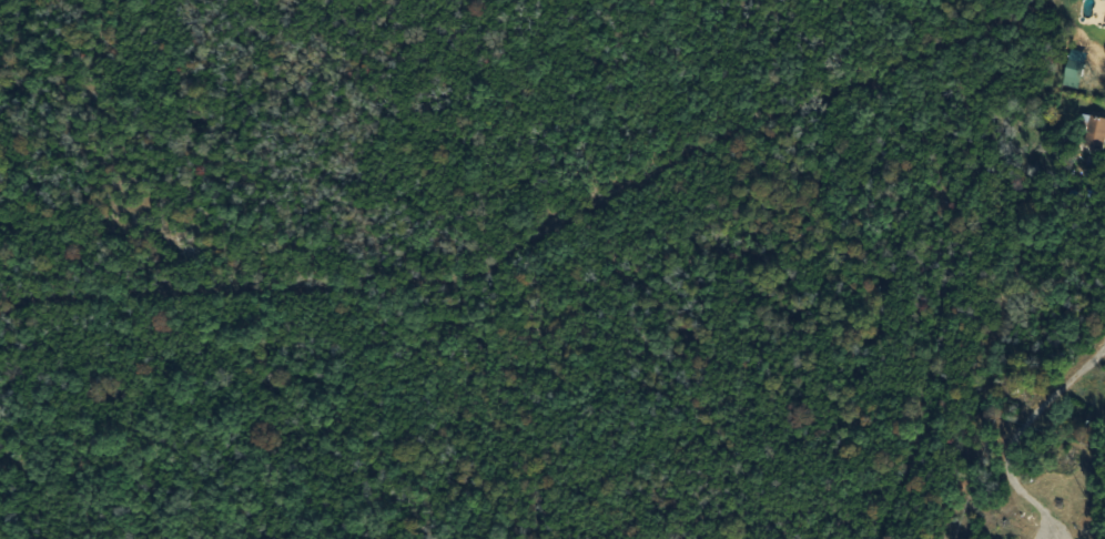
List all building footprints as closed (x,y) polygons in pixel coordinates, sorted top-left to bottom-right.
[(1091,114),(1083,144),(1104,150),(1104,144),(1104,118),(1091,114)]
